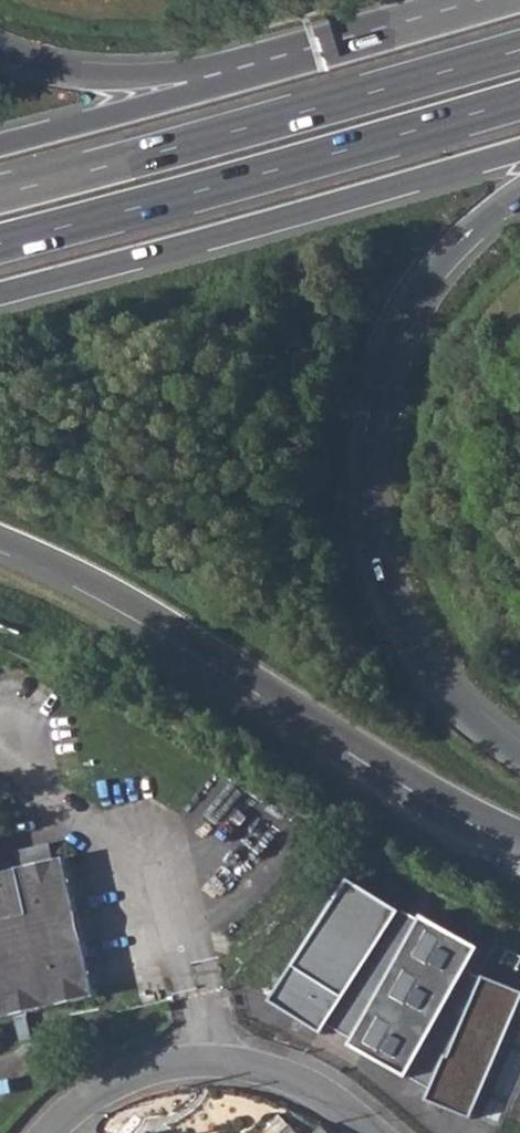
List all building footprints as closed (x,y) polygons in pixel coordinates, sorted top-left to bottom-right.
[(15,1015),(29,1012),(99,992),(65,856),(0,873),(0,1019),(15,1015)] [(356,880),(277,1003),(329,1035),(334,1026),(359,1040),(355,1046),(436,1089),(435,1092),(432,1101),(474,1119),(519,1012),(519,990),(488,977),(487,979),(474,972),(487,949),(428,916),(425,921),(356,880)] [(21,1039),(35,1036),(29,1012),(15,1015),(21,1039)] [(257,1132),(277,1132),(287,1122),(277,1113),(257,1132)] [(287,1122),(277,1132),(299,1132),(287,1122)]
